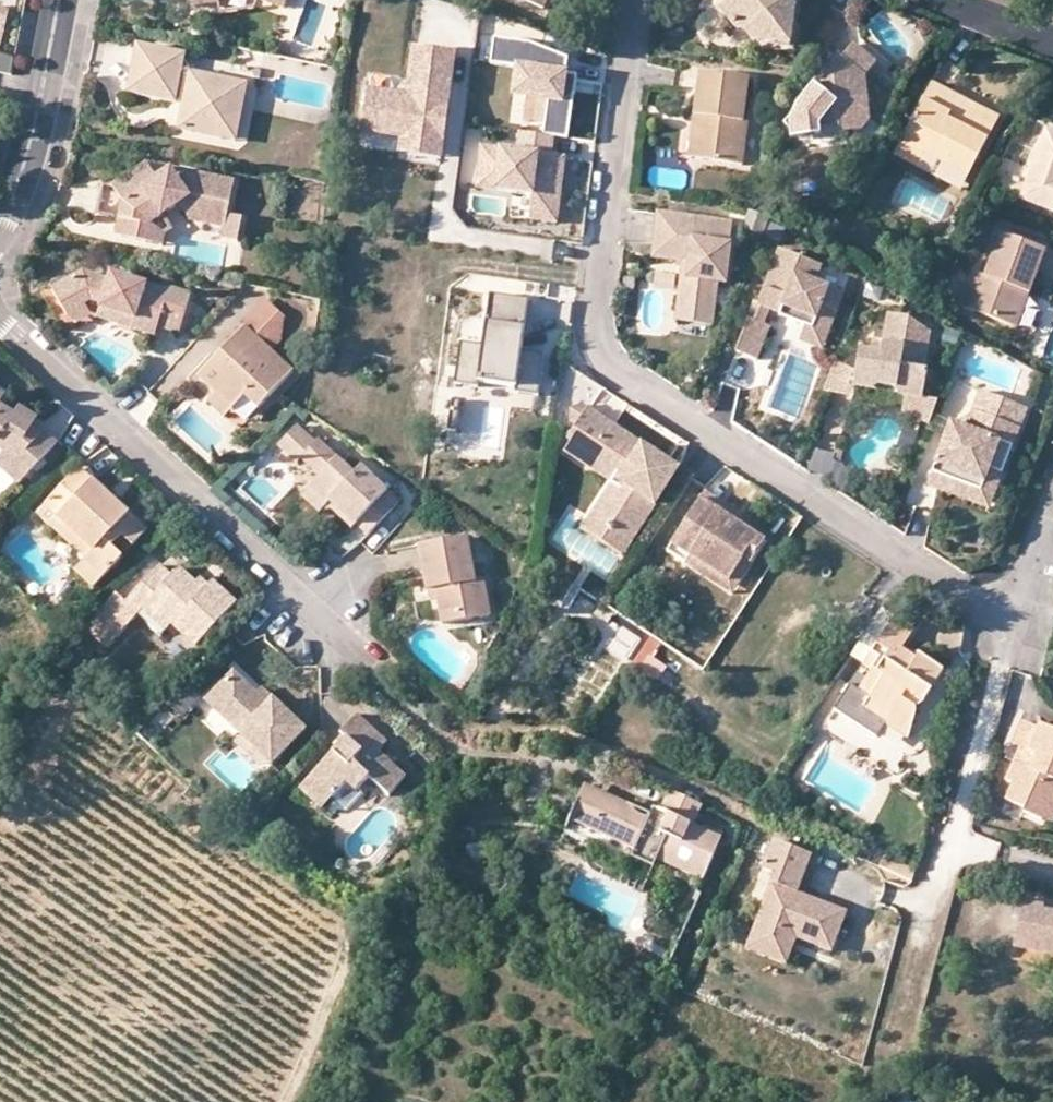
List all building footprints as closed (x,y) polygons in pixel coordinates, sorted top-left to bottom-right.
[(719,5),(740,32),(749,32),(755,42),(793,47),(798,8),(792,0),(786,3),(784,0),(719,0),(719,5)] [(11,8),(0,6),(0,26),(7,27),(11,8)] [(555,137),(571,139),(578,87),(567,86),(568,75),(570,61),(536,46),(500,41),(496,66),(517,68),(514,96),(548,100),(543,136),(555,137)] [(859,87),(870,77),(880,64),(856,46),(847,59),(842,54),(797,109),(819,128),(822,136),(864,134),(874,120),(871,92),(863,93),(859,93),(857,89),(859,87)] [(183,56),(136,47),(127,94),(181,105),(176,130),(221,139),(232,82),(180,72),(183,56)] [(449,108),(456,54),(416,48),(409,97),(368,91),(362,132),(404,138),(444,143),(448,116),(438,115),(439,107),(449,108)] [(16,59),(0,54),(0,73),(12,76),(16,59)] [(706,119),(699,160),(745,167),(751,125),(745,123),(751,81),(704,73),(697,118),(706,119)] [(567,86),(578,87),(579,77),(568,75),(567,86)] [(871,92),(870,77),(859,87),(857,89),(859,93),(863,93),(871,92)] [(246,85),(232,82),(221,139),(235,142),(246,85)] [(904,140),(930,154),(970,175),(1000,118),(934,84),(904,140)] [(448,116),(449,108),(439,107),(438,115),(448,116)] [(691,159),(699,160),(706,119),(697,118),(691,159)] [(1048,132),(1022,199),(1052,211),(1052,134),(1048,132)] [(553,158),(555,137),(543,136),(523,133),(521,152),(485,147),(480,189),(535,196),(532,221),(559,224),(568,160),(553,158)] [(444,143),(404,138),(402,152),(442,158),(444,143)] [(922,168),(930,154),(904,140),(897,154),(922,168)] [(122,204),(117,222),(115,237),(144,243),(149,225),(150,223),(177,204),(190,222),(222,230),(220,240),(236,241),(240,219),(226,216),(232,182),(169,169),(154,179),(143,165),(110,189),(122,204)] [(95,216),(117,222),(122,204),(110,189),(100,186),(95,216)] [(677,309),(713,314),(718,283),(726,284),(734,225),(658,214),(653,259),(683,263),(677,309)] [(163,235),(149,225),(144,243),(160,246),(163,235)] [(1023,293),(1030,295),(1046,252),(1002,235),(986,277),(979,274),(966,309),(1010,326),(1023,293)] [(807,325),(830,334),(845,293),(816,282),(822,266),(781,251),(759,305),(756,304),(737,351),(758,358),(770,327),(765,324),(772,310),(780,313),(781,315),(807,325)] [(69,316),(85,305),(88,303),(100,307),(98,320),(150,335),(152,326),(179,332),(191,292),(170,287),(169,290),(112,273),(110,277),(85,270),(53,288),(69,316)] [(1017,329),(1030,295),(1023,293),(1010,326),(1017,329)] [(530,301),(491,295),(484,347),(461,344),(455,385),(480,389),(481,383),(517,388),(516,394),(540,397),(546,355),(523,352),(530,301)] [(567,331),(570,301),(532,298),(529,327),(567,331)] [(249,328),(275,351),(284,342),(286,318),(265,300),(230,339),(235,343),(249,328)] [(91,316),(85,305),(69,316),(77,324),(91,316)] [(711,327),(713,314),(677,309),(676,323),(711,327)] [(316,337),(319,313),(310,311),(307,336),(316,337)] [(895,387),(899,395),(905,396),(921,399),(927,368),(923,367),(931,331),(910,318),(889,314),(882,352),(861,348),(857,371),(855,387),(874,391),(880,386),(895,387)] [(824,348),(830,334),(807,325),(801,338),(824,348)] [(248,397),(261,408),(297,370),(275,351),(249,328),(235,343),(202,379),(218,394),(236,410),(237,409),(248,397)] [(855,387),(857,371),(835,362),(824,390),(853,395),(855,387)] [(874,391),(899,395),(895,387),(880,386),(874,391)] [(990,469),(1001,474),(1013,444),(1006,441),(1012,426),(1019,429),(1028,409),(982,390),(968,426),(954,421),(934,470),(982,489),(990,469)] [(228,418),(236,410),(218,394),(211,402),(228,418)] [(937,402),(921,399),(905,396),(902,413),(912,415),(914,418),(930,421),(937,402)] [(250,420),(261,408),(248,397),(237,409),(250,420)] [(461,403),(453,402),(449,432),(457,433),(461,403)] [(3,471),(18,484),(56,443),(27,413),(23,411),(14,412),(0,404),(0,449),(3,451),(13,461),(3,471)] [(628,488),(598,540),(628,558),(682,471),(585,407),(576,411),(574,424),(580,428),(571,442),(575,445),(625,478),(620,483),(628,488)] [(1013,444),(1019,429),(1012,426),(1006,441),(1013,444)] [(306,462),(319,448),(299,431),(283,449),(302,467),(306,462)] [(323,444),(319,448),(306,462),(323,478),(340,460),(323,444)] [(586,532),(598,540),(628,488),(620,483),(625,478),(575,445),(570,454),(615,484),(586,532)] [(3,471),(13,461),(3,451),(0,454),(0,469),(3,471)] [(814,455),(814,477),(830,476),(830,455),(814,455)] [(335,502),(360,525),(372,535),(402,503),(365,469),(359,476),(341,460),(340,460),(323,478),(313,490),(331,506),(335,502)] [(988,508),(1001,474),(990,469),(982,489),(934,470),(929,484),(988,508)] [(84,562),(101,579),(121,559),(110,549),(121,538),(131,547),(144,533),(115,506),(108,514),(98,504),(105,496),(79,472),(52,500),(65,512),(57,520),(71,533),(80,524),(89,533),(81,542),(93,553),(84,562)] [(322,515),(331,506),(313,490),(304,499),(322,515)] [(705,491),(700,499),(736,522),(740,515),(705,491)] [(115,506),(105,496),(98,504),(108,514),(115,506)] [(750,548),(757,552),(765,540),(736,522),(700,499),(665,553),(682,565),(689,557),(726,581),(750,548)] [(44,508),(57,520),(65,512),(52,500),(44,508)] [(356,529),(360,525),(335,502),(331,506),(356,529)] [(48,529),(84,562),(93,553),(81,542),(89,533),(80,524),(71,533),(57,520),(48,529)] [(437,593),(439,604),(444,628),(493,619),(486,583),(478,585),(469,541),(421,550),(430,595),(437,593)] [(731,594),(757,552),(750,548),(726,581),(689,557),(682,565),(731,594)] [(92,589),(101,579),(84,562),(74,573),(92,589)] [(148,603),(172,624),(195,646),(236,600),(212,579),(209,582),(204,589),(196,582),(180,568),(171,575),(161,564),(125,603),(137,614),(141,611),(148,603)] [(203,575),(196,582),(204,589),(209,582),(203,575)] [(125,603),(112,591),(80,627),(104,649),(137,614),(125,603)] [(432,606),(439,604),(437,593),(430,595),(432,606)] [(165,632),(172,624),(148,603),(141,611),(165,632)] [(864,663),(894,615),(881,607),(851,655),(864,663)] [(901,648),(914,628),(895,614),(871,652),(878,658),(872,668),(859,689),(870,696),(863,708),(885,721),(884,723),(908,738),(915,707),(910,703),(915,697),(924,703),(943,670),(920,655),(918,659),(901,648)] [(664,645),(652,637),(634,663),(659,681),(669,668),(655,658),(664,645)] [(878,658),(871,652),(864,663),(872,668),(878,658)] [(265,704),(254,694),(233,673),(207,701),(270,763),(304,728),(272,697),(265,704)] [(870,696),(859,689),(859,690),(850,685),(835,710),(877,735),(884,723),(885,721),(863,708),(870,696)] [(262,686),(254,694),(265,704),(272,697),(262,686)] [(351,741),(302,790),(324,811),(349,786),(358,794),(371,780),(389,798),(407,780),(380,753),(388,745),(360,717),(344,734),(351,741)] [(1021,748),(1015,762),(1030,768),(1035,759),(1028,756),(1039,729),(1024,722),(1014,744),(1021,748)] [(1041,724),(1039,729),(1028,756),(1035,759),(1030,768),(1015,762),(1007,782),(1013,785),(1007,800),(1025,808),(1024,813),(1044,820),(1052,798),(1052,729),(1041,724)] [(589,786),(586,793),(611,804),(614,798),(589,786)] [(586,793),(573,822),(638,851),(635,856),(658,868),(662,860),(704,881),(723,839),(695,826),(705,806),(672,791),(664,811),(658,808),(652,815),(614,798),(611,804),(586,793)] [(1044,820),(1052,824),(1052,798),(1044,820)] [(785,933),(800,938),(831,952),(848,913),(798,892),(812,856),(775,841),(764,869),(778,875),(753,939),(779,949),(785,933)] [(912,881),(915,869),(888,857),(883,868),(912,881)] [(1044,953),(1052,954),(1052,908),(1023,903),(1017,937),(1045,943),(1044,953)] [(787,965),(800,938),(785,933),(779,949),(753,939),(749,949),(787,965)] [(1015,947),(1044,953),(1045,943),(1017,937),(1015,947)]
